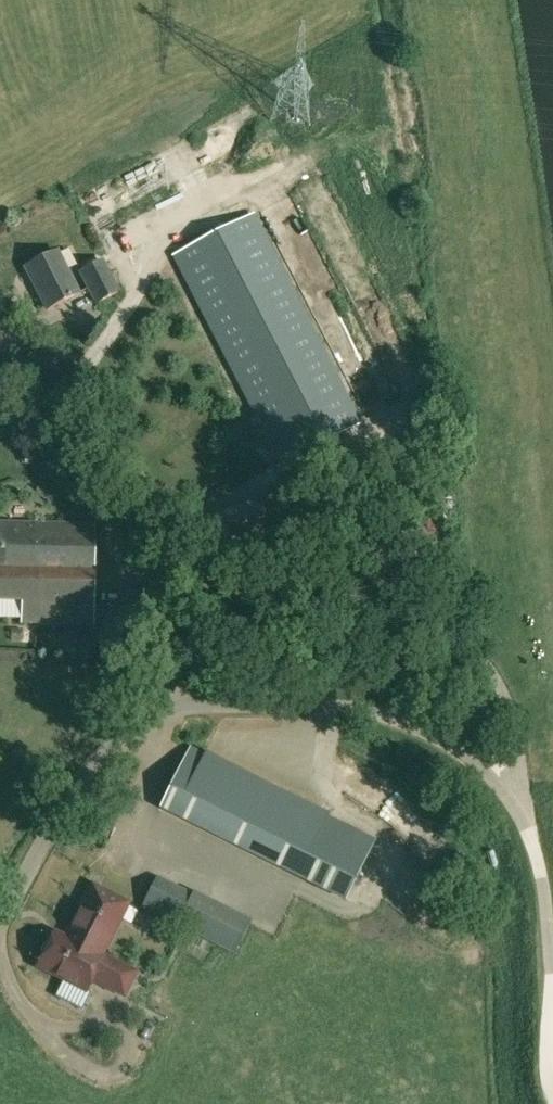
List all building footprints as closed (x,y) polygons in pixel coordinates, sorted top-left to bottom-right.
[(363,422),(255,212),(173,254),(280,464),(363,422)] [(56,252),(26,268),(48,310),(78,294),(56,252)] [(120,293),(103,259),(78,272),(95,305),(120,293)] [(0,522),(0,600),(20,601),(20,622),(90,624),(93,525),(0,522)] [(189,749),(160,806),(345,898),(374,842),(189,749)] [(412,815),(404,826),(421,838),(429,827),(412,815)] [(194,896),(193,896),(157,877),(143,905),(180,924),(194,896)] [(70,930),(104,948),(127,903),(92,885),(70,930)] [(104,948),(70,930),(65,938),(55,933),(52,940),(47,942),(44,946),(42,950),(41,954),(42,959),(38,966),(65,980),(67,985),(77,990),(82,988),(86,990),(92,978),(123,995),(135,972),(101,955),(104,948)]
